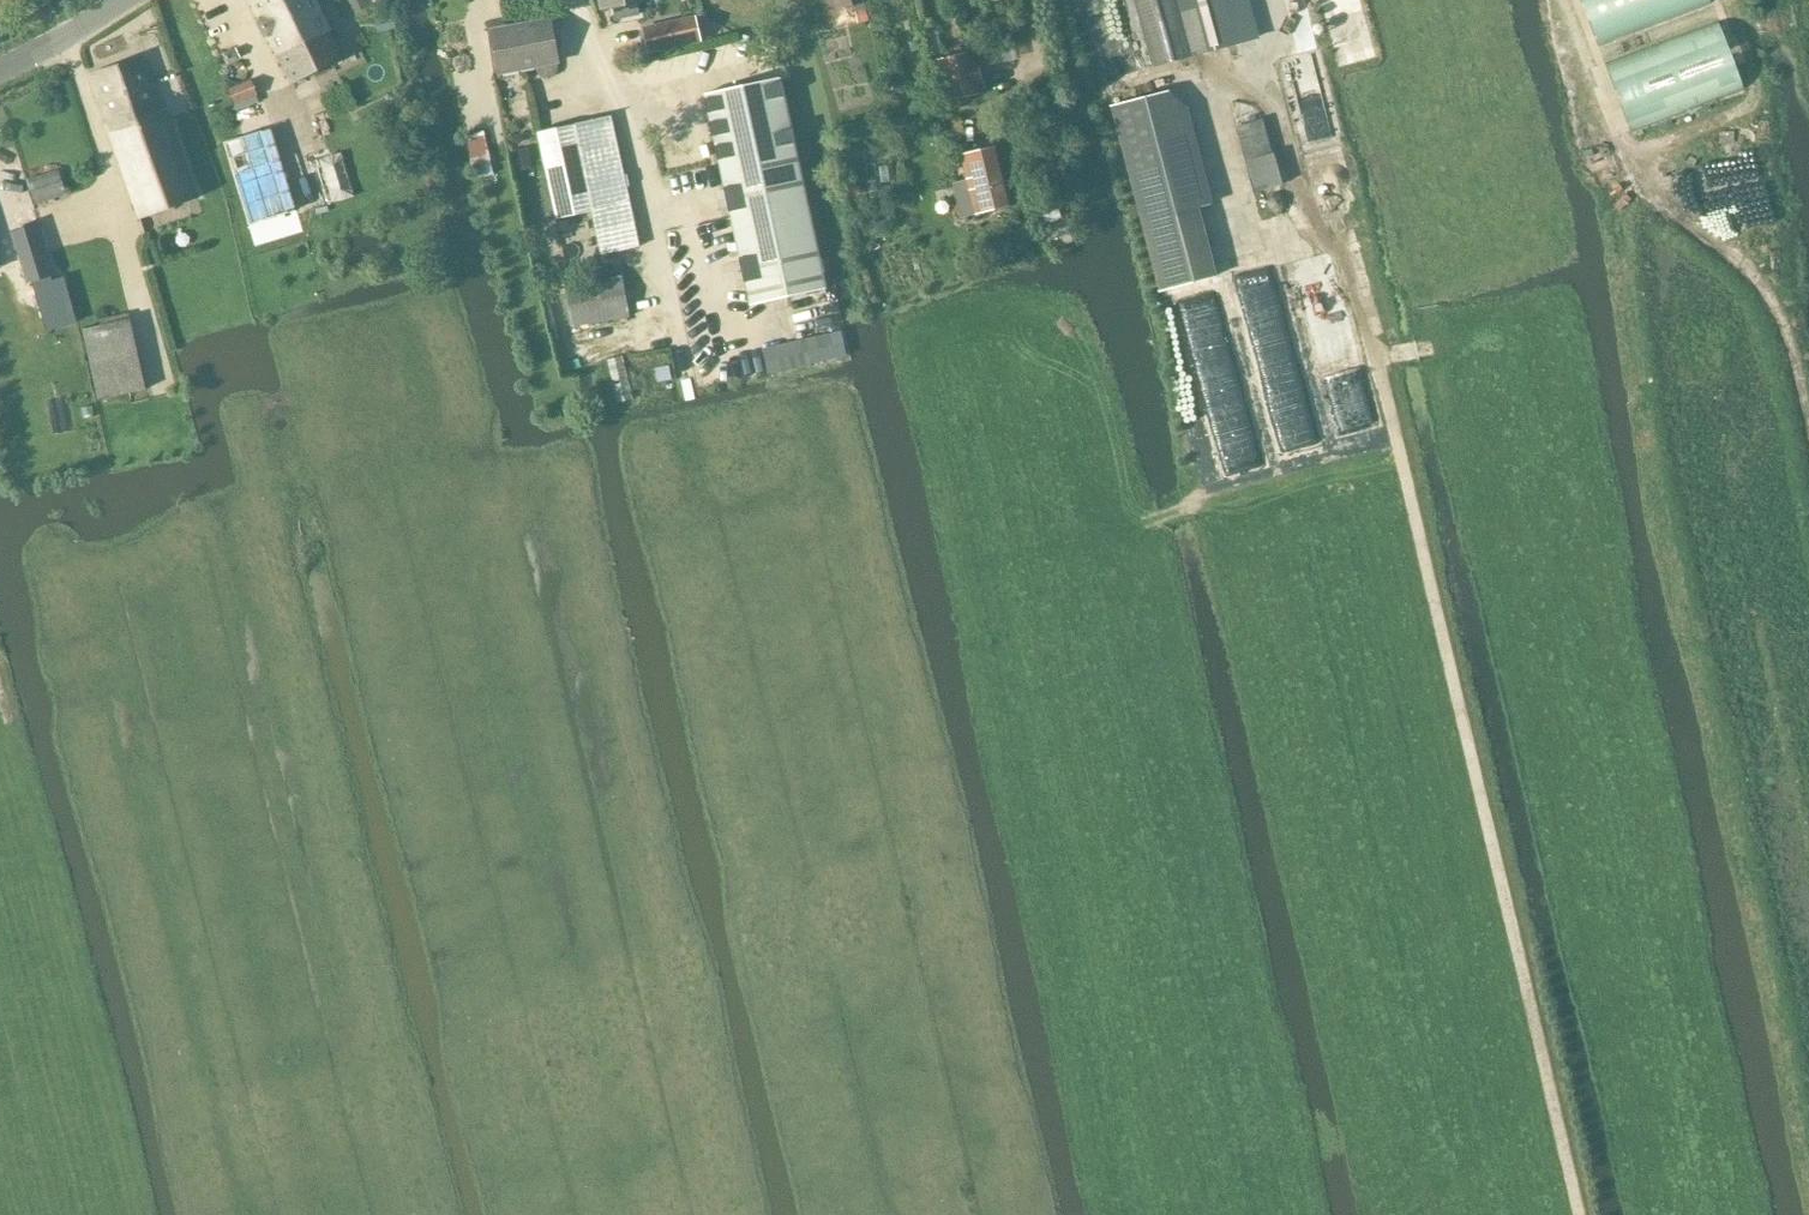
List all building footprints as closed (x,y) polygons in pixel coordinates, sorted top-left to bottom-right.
[(291,85),(343,60),(315,0),(250,0),(291,85)] [(602,10),(614,7),(616,19),(639,15),(637,3),(649,1),(649,0),(600,0),(602,10)] [(1153,66),(1244,41),(1233,0),(1135,0),(1153,66)] [(1601,43),(1711,1),(1710,0),(1583,0),(1601,43)] [(392,13),(376,17),(379,31),(396,27),(392,13)] [(700,39),(695,17),(643,29),(648,51),(700,39)] [(500,73),(557,62),(549,21),(493,32),(500,73)] [(1718,21),(1606,63),(1631,131),(1744,89),(1718,21)] [(237,48),(224,53),(228,63),(241,57),(237,48)] [(937,63),(946,100),(986,91),(977,54),(937,63)] [(141,218),(198,198),(162,98),(158,100),(150,78),(142,57),(91,75),(141,218)] [(751,306),(826,289),(780,78),(705,95),(751,306)] [(256,87),(228,96),(235,116),(263,107),(256,87)] [(1168,91),(1111,105),(1141,223),(1195,209),(1199,208),(1213,204),(1188,109),(1168,91)] [(627,176),(624,174),(612,116),(539,132),(558,219),(593,212),(602,255),(640,247),(628,189),(629,186),(627,176)] [(1262,120),(1237,127),(1255,192),(1281,185),(1282,184),(1273,153),(1272,154),(1262,120)] [(283,131),(228,144),(253,247),(308,233),(283,131)] [(494,174),(484,131),(464,136),(473,179),(494,174)] [(962,156),(975,213),(1014,204),(1000,147),(962,156)] [(58,172),(27,181),(34,204),(65,194),(58,172)] [(0,190),(0,199),(19,261),(49,252),(34,204),(27,181),(0,190)] [(8,249),(0,222),(0,251),(8,249)] [(50,272),(33,278),(41,318),(59,311),(50,272)] [(573,327),(631,316),(624,276),(566,286),(573,327)] [(136,325),(85,334),(98,406),(149,397),(136,325)]
